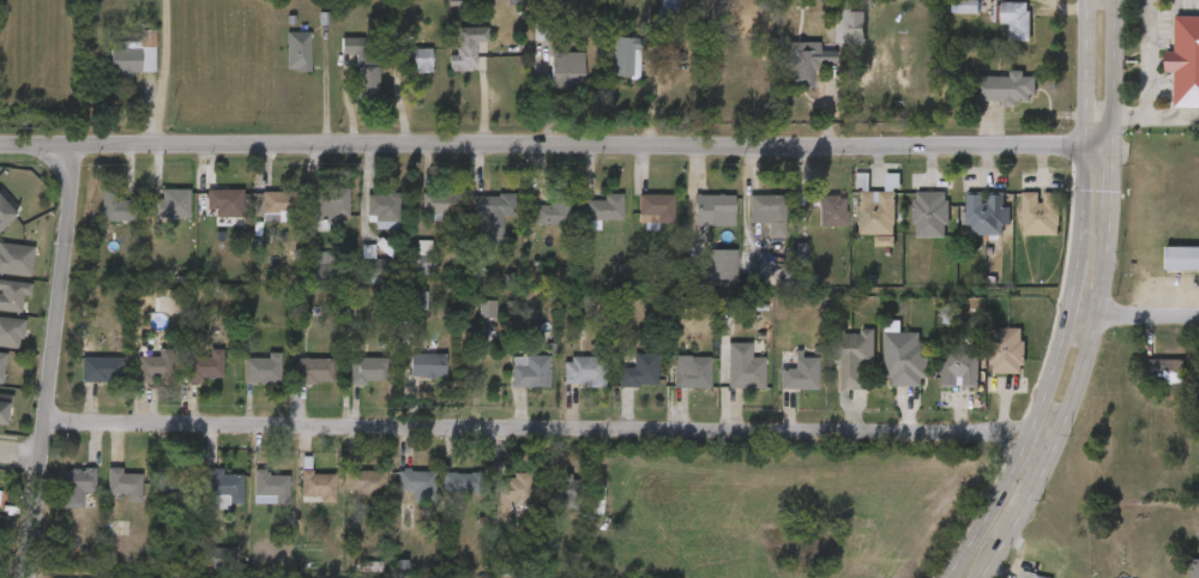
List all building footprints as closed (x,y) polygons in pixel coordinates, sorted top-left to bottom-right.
[(452,22),(451,12),(428,12),(428,22),(452,22)] [(661,14),(642,14),(642,31),(661,30),(661,14)] [(1176,17),(1198,17),(1198,108),(1175,108),(1175,73),(1167,73),(1167,53),(1176,53),(1176,17)] [(1010,20),(975,20),(975,41),(990,41),(990,58),(1009,59),(1010,20)] [(467,44),(437,45),(438,72),(429,72),(429,87),(457,86),(456,59),(468,58),(467,44)] [(290,49),(267,49),(266,87),(290,87),(290,49)] [(357,54),(321,55),(321,71),(334,71),(335,118),(358,118),(357,54)] [(593,94),(619,94),(620,55),(594,54),(593,94)] [(135,90),(136,56),(91,55),(91,91),(111,92),(111,89),(135,90)] [(798,59),(767,59),(766,100),(794,101),(795,80),(815,80),(815,68),(798,68),(798,59)] [(411,65),(380,66),(381,76),(388,76),(388,90),(412,89),(411,65)] [(563,70),(531,70),(531,104),(563,104),(563,70)] [(991,94),(955,93),(955,118),(985,118),(985,123),(996,123),(997,118),(1013,118),(1014,94),(1002,93),(1002,88),(991,88),(991,94)] [(156,189),(189,189),(189,218),(156,218),(156,189)] [(348,189),(348,222),(312,222),(312,189),(348,189)] [(849,209),(849,190),(834,190),(834,205),(838,205),(838,251),(875,252),(875,198),(865,198),(865,209),(849,209)] [(101,222),(101,191),(118,191),(118,201),(137,201),(137,222),(101,222)] [(242,191),(242,218),(206,218),(206,191),(242,191)] [(299,193),(299,215),(261,215),(261,193),(299,193)] [(423,221),(423,193),(459,193),(459,221),(423,221)] [(894,193),(894,235),(857,235),(857,193),(894,193)] [(945,193),(945,239),(915,239),(915,193),(945,193)] [(1061,236),(1023,236),(1023,193),(1041,193),(1060,193),(1061,236)] [(400,195),(400,224),(367,224),(367,195),(400,195)] [(474,195),(516,195),(516,216),(502,216),(502,236),(474,236),(474,195)] [(535,225),(535,206),(550,206),(550,195),(568,195),(568,225),(535,225)] [(598,221),(598,229),(586,229),(586,201),(604,201),(604,195),(622,195),(622,221),(598,221)] [(673,195),(673,225),(640,225),(640,195),(673,195)] [(735,228),(695,228),(695,195),(735,195),(735,228)] [(785,195),(785,223),(749,223),(749,195),(785,195)] [(968,236),(966,195),(1005,195),(1005,236),(968,236)] [(16,213),(0,229),(0,198),(16,213)] [(820,228),(820,198),(846,198),(846,228),(820,228)] [(328,206),(293,205),(292,239),(327,239),(328,206)] [(81,237),(115,238),(116,217),(96,217),(97,206),(82,206),(81,237)] [(170,206),(142,206),(142,216),(136,216),(136,234),(170,234),(170,206)] [(222,206),(186,207),(187,235),(222,234),(222,206)] [(243,208),(242,238),(271,239),(272,209),(243,208)] [(412,238),(425,238),(425,230),(435,230),(436,210),(402,209),(401,229),(412,229),(412,238)] [(895,254),(925,255),(925,209),(895,209),(895,254)] [(983,252),(983,242),(990,242),(990,224),(984,224),(984,209),(968,209),(968,219),(963,219),(962,209),(947,209),(947,252),(983,252)] [(1038,209),(1021,209),(1021,210),(1002,210),(1003,253),(1039,252),(1038,209)] [(603,211),(584,210),(584,217),(565,217),(565,237),(602,238),(603,211)] [(380,211),(347,211),(347,239),(356,239),(356,247),(380,247),(380,211)] [(495,211),(457,212),(458,260),(483,259),(483,233),(495,232),(495,211)] [(654,212),(619,211),(619,239),(653,240),(654,212)] [(714,212),(674,211),(674,243),(714,243),(714,212)] [(764,212),(730,213),(730,232),(746,232),(747,255),(764,255),(764,212)] [(798,213),(800,244),(826,243),(825,212),(798,213)] [(515,242),(549,241),(548,213),(530,214),(531,222),(514,222),(515,242)] [(29,278),(0,273),(0,242),(34,248),(29,278)] [(417,277),(417,243),(432,243),(432,277),(417,277)] [(1165,247),(1198,247),(1198,271),(1165,271),(1165,247)] [(705,282),(705,251),(736,251),(736,282),(705,282)] [(874,253),(855,252),(855,264),(874,264),(874,253)] [(413,257),(397,257),(398,288),(414,287),(413,257)] [(15,264),(0,262),(0,292),(10,294),(15,264)] [(355,262),(345,262),(344,299),(367,300),(368,276),(355,276),(355,262)] [(1183,264),(1146,264),(1146,287),(1183,287),(1183,264)] [(686,296),(715,296),(716,267),(686,267),(686,296)] [(20,313),(0,311),(0,281),(30,284),(29,296),(22,295),(20,313)] [(495,318),(482,318),(482,302),(495,302),(495,318)] [(476,317),(460,317),(460,335),(477,334),(476,317)] [(22,347),(0,347),(0,318),(22,318),(22,347)] [(990,374),(990,329),(1023,329),(1023,374),(990,374)] [(839,365),(832,365),(833,332),(873,333),(872,391),(839,390),(839,365)] [(928,344),(928,387),(885,387),(885,333),(920,333),(920,344),(928,344)] [(1003,346),(973,345),(972,390),(1002,391),(1003,346)] [(819,406),(845,407),(845,384),(854,384),(854,346),(841,346),(840,351),(815,350),(815,379),(820,379),(819,406)] [(435,347),(435,354),(446,354),(446,378),(410,378),(410,347),(435,347)] [(978,389),(941,389),(941,348),(978,348),(978,389)] [(907,403),(907,361),(900,360),(900,350),(865,349),(864,393),(873,393),(872,403),(907,403)] [(157,357),(157,350),(170,350),(170,383),(137,383),(137,357),(157,357)] [(209,359),(209,351),(222,351),(222,380),(187,380),(187,359),(209,359)] [(619,389),(619,368),(633,368),(633,355),(657,355),(657,389),(619,389)] [(549,387),(512,387),(512,356),(549,356),(549,387)] [(279,384),(243,384),(243,357),(279,357),(279,384)] [(80,383),(80,359),(122,359),(122,383),(80,383)] [(386,359),(386,384),(349,384),(349,359),(386,359)] [(604,359),(604,386),(564,386),(564,359),(604,359)] [(710,389),(673,389),(673,368),(687,368),(687,359),(710,359),(710,389)] [(765,389),(728,389),(728,368),(736,368),(736,359),(765,359),(765,389)] [(818,390),(781,390),(781,371),(795,371),(795,359),(818,359),(818,390)] [(333,360),(333,384),(295,384),(295,360),(333,360)] [(732,360),(709,360),(708,404),(744,405),(745,374),(732,374),(732,360)] [(1183,360),(1183,384),(1144,384),(1144,360),(1183,360)] [(139,373),(118,373),(117,397),(153,398),(154,366),(139,366),(139,373)] [(190,374),(170,374),(170,397),(203,396),(203,366),(190,367),(190,374)] [(958,404),(959,366),(922,366),(922,404),(940,404),(958,404)] [(248,375),(224,374),(223,399),(260,400),(261,369),(248,369),(248,375)] [(425,394),(426,371),(391,370),(390,393),(425,394)] [(637,403),(636,371),(613,371),(613,384),(598,384),(598,403),(637,403)] [(529,373),(492,373),(492,403),(529,404),(529,373)] [(61,398),(99,399),(100,375),(62,374),(61,398)] [(367,375),(329,374),(328,402),(346,403),(346,397),(366,397),(367,375)] [(543,402),(584,402),(585,375),(543,374),(543,402)] [(690,405),(691,374),(668,374),(667,384),(654,384),(654,405),(690,405)] [(796,374),(774,375),(775,386),(760,386),(760,407),(797,405),(796,374)] [(313,400),(314,376),(277,375),(276,400),(313,400)] [(6,426),(0,425),(0,393),(10,395),(6,426)] [(192,495),(163,495),(163,468),(192,468),(192,495)] [(96,494),(83,494),(83,508),(64,508),(64,469),(96,469),(96,494)] [(209,507),(209,469),(223,469),(223,475),(243,475),(243,507),(209,507)] [(107,470),(143,470),(143,498),(107,498),(107,470)] [(385,470),(385,496),(347,496),(347,470),(385,470)] [(254,472),(288,472),(288,504),(254,504),(254,472)] [(301,472),(336,472),(336,502),(301,502),(301,472)] [(435,472),(435,501),(412,501),(412,492),(399,492),(399,472),(435,472)] [(442,494),(442,472),(487,472),(487,494),(442,494)] [(534,502),(496,502),(496,475),(534,475),(534,502)] [(582,510),(556,510),(556,475),(582,475),(582,510)] [(122,519),(122,490),(102,490),(102,485),(88,484),(87,510),(108,510),(107,518),(122,519)] [(76,485),(43,486),(44,525),(64,525),(64,509),(76,509),(76,485)] [(202,491),(203,485),(188,485),(187,525),(210,526),(210,520),(222,521),(223,492),(202,491)] [(234,520),(268,521),(269,492),(248,492),(248,487),(234,486),(234,520)] [(367,488),(325,487),(325,507),(335,507),(335,512),(366,512),(367,488)] [(378,509),(392,509),(392,519),(415,518),(414,487),(378,487),(378,509)] [(315,489),(281,489),(281,515),(300,515),(300,519),(315,519),(315,489)] [(456,509),(457,490),(423,489),(422,508),(456,509)] [(482,495),(482,521),(488,521),(488,516),(512,516),(512,490),(493,489),(493,495),(482,495)] [(136,493),(137,511),(159,511),(158,493),(136,493)] [(537,493),(536,525),(558,526),(559,494),(537,493)] [(212,568),(212,549),(235,549),(235,568),(212,568)] [(1191,560),(1198,560),(1198,577),(1190,577),(1191,560)] [(208,565),(192,564),(191,577),(208,577),(208,565)]
